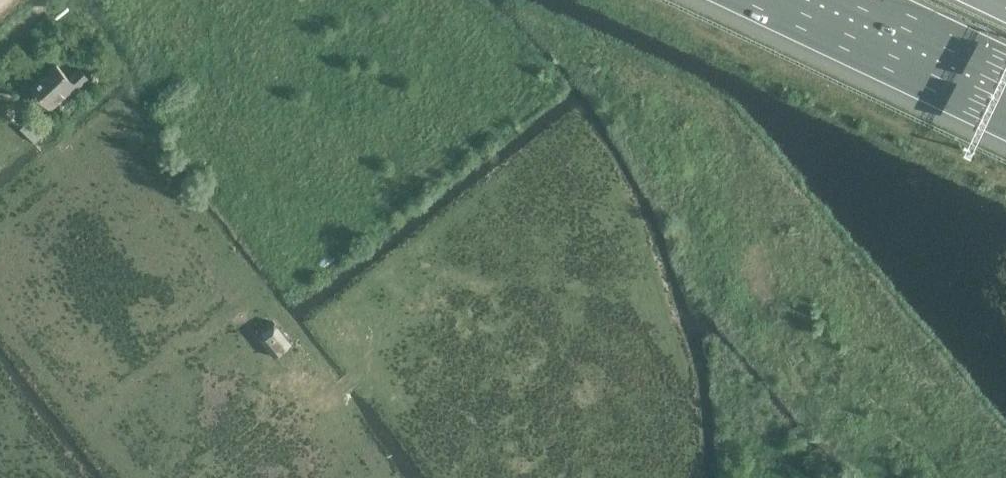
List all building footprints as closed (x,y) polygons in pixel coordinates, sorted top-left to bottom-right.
[(95,63),(90,58),(82,66),(87,71),(95,63)] [(84,73),(76,65),(66,74),(54,61),(31,83),(48,100),(68,80),(72,84),(84,73)] [(36,143),(51,126),(35,112),(20,128),(36,143)] [(291,344),(274,323),(259,335),(276,356),(291,344)]
